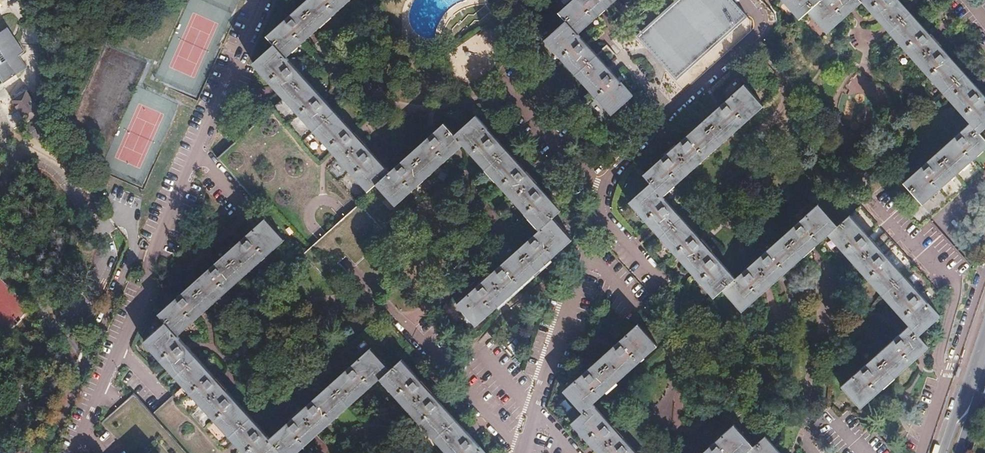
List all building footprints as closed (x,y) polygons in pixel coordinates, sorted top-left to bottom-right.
[(271,41),(283,55),(345,0),(301,0),(264,33),(271,41)] [(558,11),(564,18),(578,33),(614,0),(570,0),(558,11)] [(676,81),(747,17),(731,0),(675,0),(635,36),(676,81)] [(862,6),(856,0),(780,0),(797,19),(806,11),(827,36),(862,6)] [(862,6),(969,124),(977,133),(984,126),(984,98),(896,0),(856,0),(862,6)] [(578,33),(564,18),(542,40),(609,114),(630,95),(578,33)] [(1,83),(25,67),(17,55),(23,52),(6,27),(0,31),(0,82),(1,83)] [(249,61),(280,95),(363,189),(372,181),(386,169),(283,55),(271,41),(249,61)] [(648,181),(660,195),(761,104),(742,83),(641,174),(648,181)] [(39,95),(33,87),(25,92),(37,111),(39,114),(39,111),(39,95)] [(37,111),(25,92),(13,99),(26,118),(37,111)] [(262,214),(261,216),(279,238),(282,236),(325,285),(395,224),(363,189),(280,95),(211,156),(262,214)] [(450,135),(458,144),(535,229),(549,217),(557,210),(474,115),(450,135)] [(386,169),(372,181),(391,204),(458,144),(450,135),(439,123),(386,169)] [(977,133),(969,124),(903,185),(922,207),(984,149),(984,141),(977,133)] [(922,207),(909,219),(881,188),(850,216),(930,304),(972,267),(931,221),(984,171),(984,149),(922,207)] [(720,290),(735,277),(660,195),(648,181),(626,201),(712,297),(720,290)] [(828,235),(838,226),(817,204),(735,277),(720,290),(741,312),(828,235)] [(155,310),(164,319),(175,332),(279,238),(261,216),(155,310)] [(941,317),(930,304),(850,216),(838,226),(828,235),(908,325),(919,337),(941,317)] [(549,217),(535,229),(520,243),(452,303),(471,324),(568,239),(549,217)] [(199,403),(243,452),(273,452),(278,448),(267,435),(175,332),(164,319),(143,339),(199,403)] [(561,391),(580,412),(590,403),(655,345),(636,324),(561,391)] [(927,346),(919,337),(908,325),(840,385),(859,407),(927,346)] [(278,448),(282,452),(290,452),(376,377),(385,368),(365,346),(267,435),(278,448)] [(376,377),(443,452),(483,452),(397,357),(385,368),(376,377)] [(132,452),(243,452),(199,403),(169,429),(133,388),(101,417),(132,452)] [(590,403),(580,412),(568,423),(596,452),(636,452),(590,403)] [(753,443),(733,422),(698,452),(742,452),(753,443)] [(763,435),(753,443),(742,452),(779,452),(763,435)]
